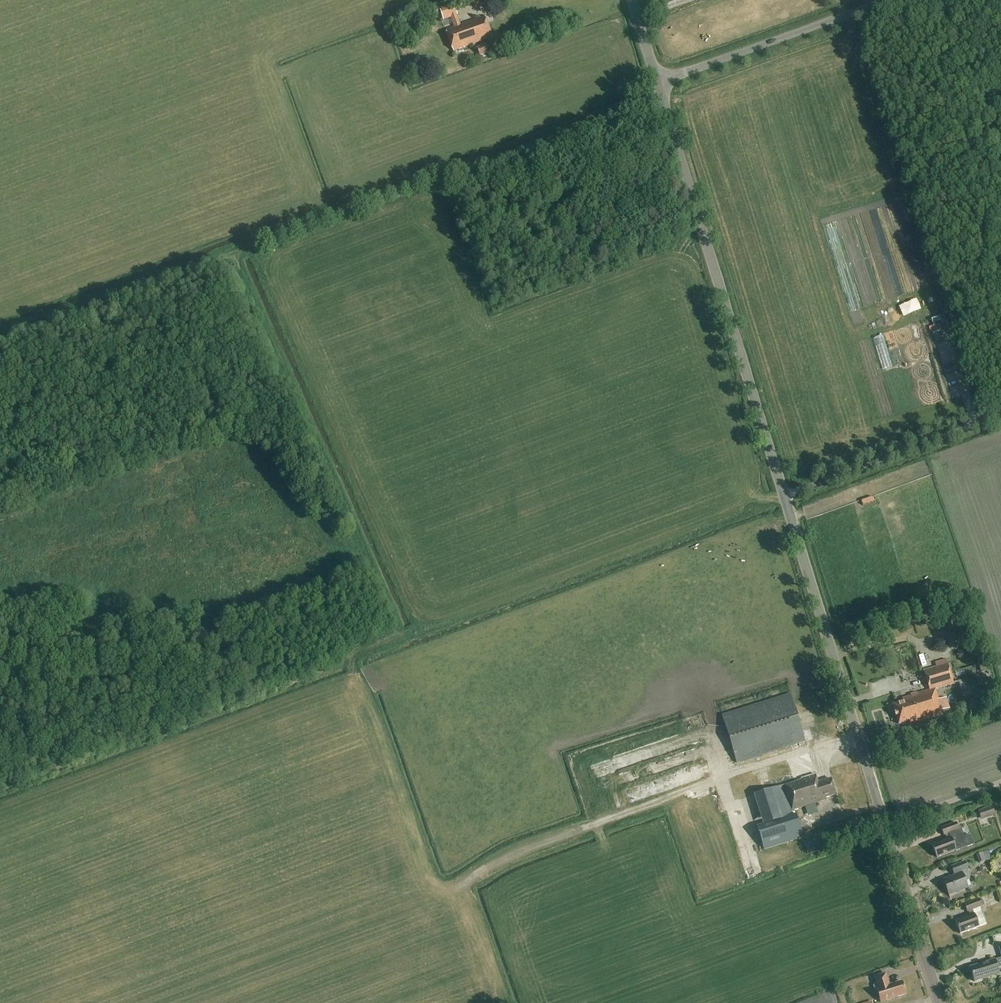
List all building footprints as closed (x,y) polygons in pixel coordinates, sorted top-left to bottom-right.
[(474,9),(482,6),(480,0),(458,0),(453,2),(455,8),(472,3),(474,9)] [(454,51),(492,37),(485,17),(460,26),(457,16),(458,15),(453,3),(439,8),(443,20),(451,17),(455,28),(446,31),(454,51)] [(401,25),(396,26),(401,40),(412,36),(409,26),(402,29),(401,25)] [(486,44),(476,48),(477,51),(475,52),(478,60),(482,59),(481,56),(489,53),(486,44)] [(953,607),(958,621),(969,617),(964,603),(953,607)] [(934,663),(935,668),(923,671),(929,691),(902,699),(903,702),(892,705),(898,725),(909,722),(910,725),(941,715),(939,707),(941,707),(935,689),(954,684),(948,664),(946,664),(944,660),(934,663)] [(992,688),(987,689),(990,701),(995,700),(992,688)] [(805,742),(790,694),(722,715),(736,763),(805,742)] [(815,776),(784,786),(791,811),(826,800),(826,798),(836,795),(831,779),(818,783),(815,776)] [(992,806),(978,811),(981,820),(995,816),(992,806)] [(795,815),(757,827),(764,850),(803,838),(795,815)] [(964,837),(961,829),(959,830),(956,823),(941,829),(944,836),(945,835),(947,840),(932,845),(937,858),(955,851),(974,844),(970,835),(964,837)] [(988,851),(976,855),(979,864),(991,859),(988,851)] [(943,881),(948,895),(967,888),(964,881),(969,879),(966,871),(968,870),(965,862),(951,867),(955,877),(943,881)] [(986,925),(979,908),(982,907),(979,900),(965,906),(967,912),(969,912),(970,916),(956,922),(960,934),(986,925)] [(970,968),(974,982),(999,974),(997,968),(1000,967),(1000,958),(970,968)] [(889,986),(886,974),(873,978),(876,989),(875,990),(879,1002),(885,1002),(892,1001),(891,1000),(906,996),(902,982),(889,986)]
